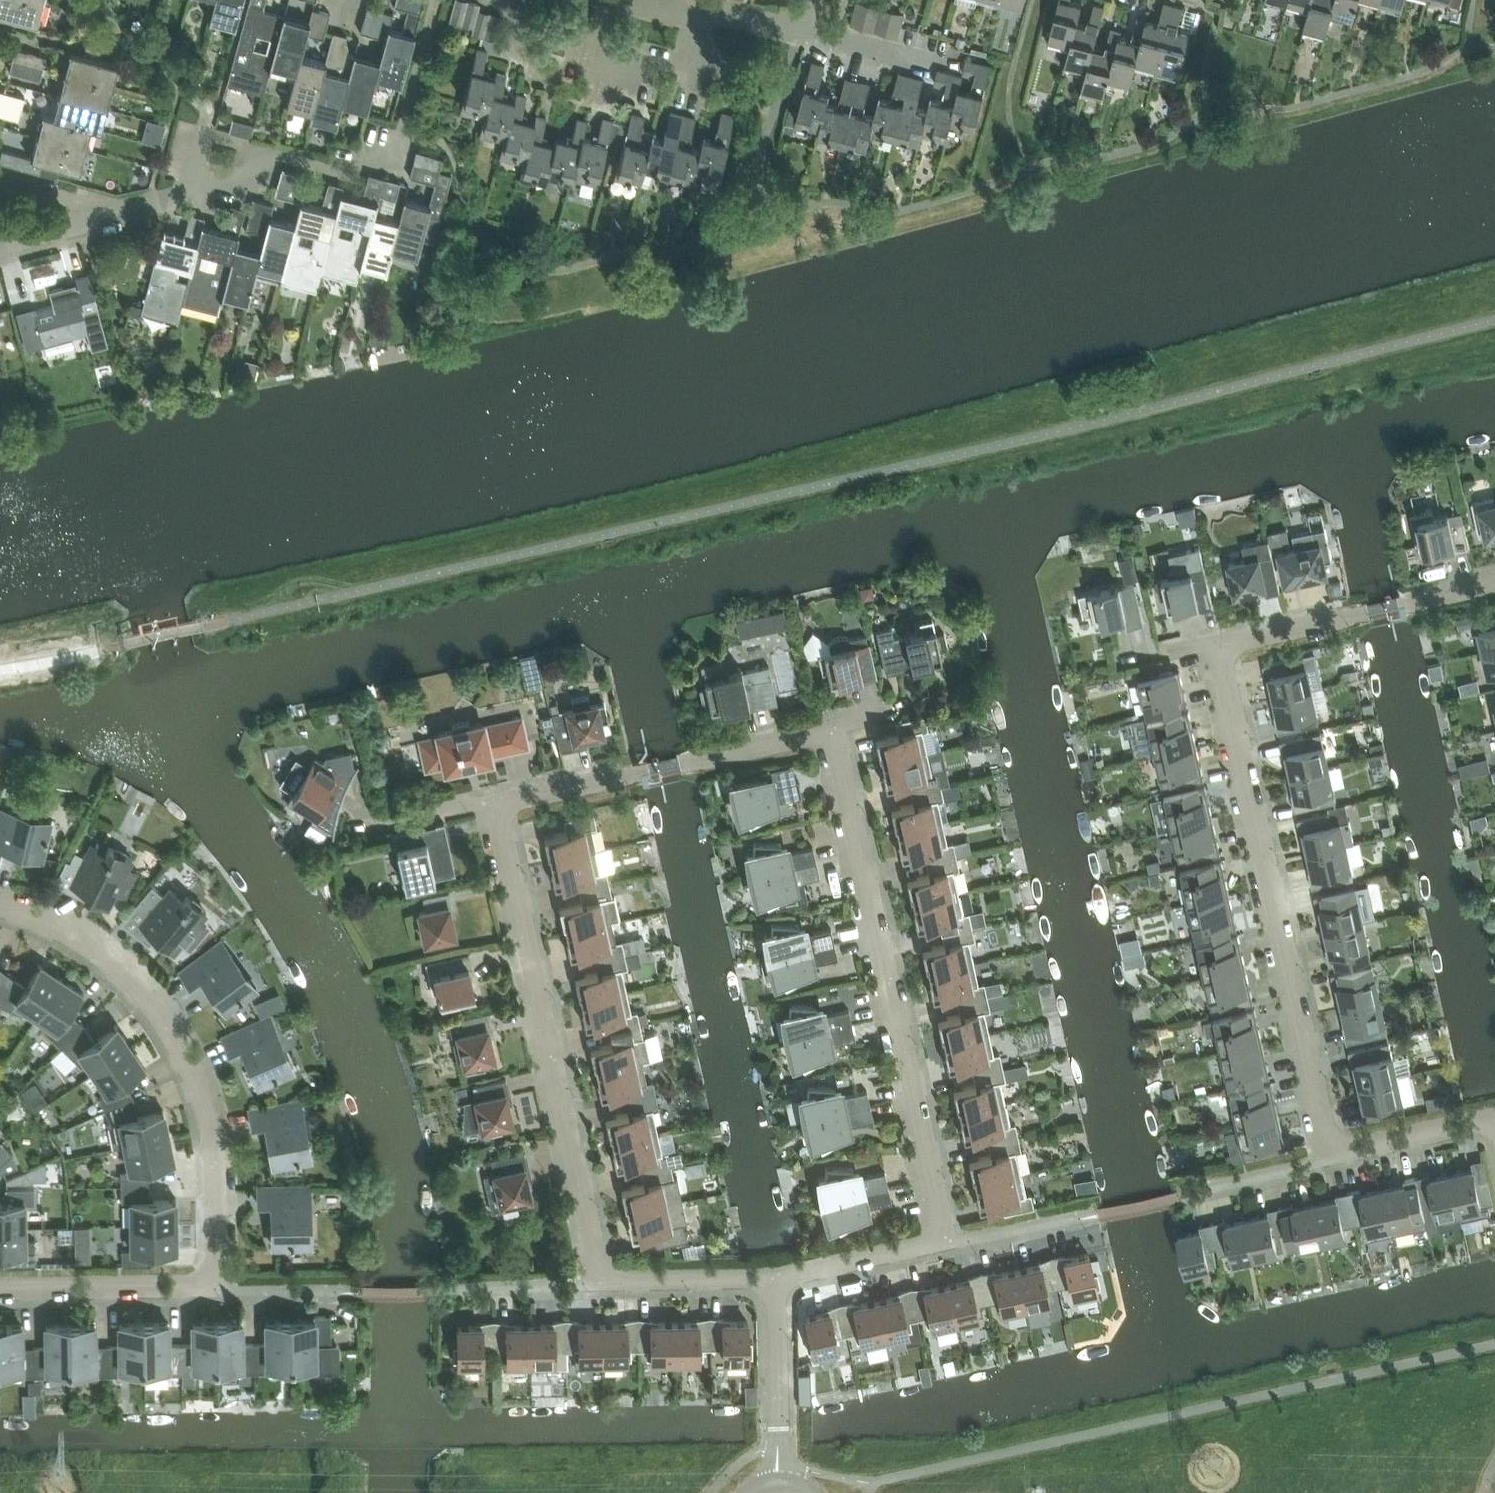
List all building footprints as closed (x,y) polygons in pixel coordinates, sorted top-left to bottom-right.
[(38,0),(0,0),(0,20),(2,14),(38,24),(39,22),(37,22),(43,2),(44,3),(44,2),(38,0)] [(242,0),(214,0),(208,20),(209,20),(210,17),(234,24),(234,27),(235,27),(242,0)] [(226,84),(227,84),(228,81),(263,91),(262,94),(263,94),(271,66),(270,66),(283,14),(282,16),(262,10),(263,5),(264,0),(249,0),(226,84)] [(394,5),(408,9),(401,32),(388,29),(389,27),(388,27),(385,38),(379,60),(380,60),(375,78),(376,75),(400,81),(399,84),(401,85),(423,0),(395,0),(394,5)] [(461,24),(467,1),(466,0),(466,1),(461,0),(455,0),(449,21),(461,24)] [(869,4),(857,0),(851,24),(852,24),(863,27),(869,4)] [(1049,38),(1062,41),(1071,43),(1077,22),(1082,3),(1070,0),(1059,0),(1049,38)] [(1304,26),(1305,26),(1318,30),(1326,32),(1331,15),(1332,11),(1332,10),(1334,0),(1311,0),(1310,6),(1309,6),(1304,26)] [(1331,15),(1351,21),(1352,21),(1358,0),(1334,0),(1332,10),(1332,11),(1331,15)] [(1380,0),(1388,2),(1401,6),(1400,11),(1401,11),(1404,0),(1380,0)] [(461,24),(473,27),(478,10),(479,4),(478,4),(478,5),(469,2),(469,1),(467,1),(461,24)] [(1146,20),(1134,65),(1135,65),(1143,67),(1156,71),(1157,66),(1174,4),(1164,2),(1160,18),(1167,19),(1165,25),(1146,20)] [(1069,48),(1065,62),(1087,68),(1093,47),(1094,47),(1104,6),(1095,3),(1089,25),(1077,22),(1071,43),(1070,48),(1069,48)] [(863,27),(875,30),(881,7),(869,4),(863,27)] [(1174,4),(1157,66),(1170,70),(1179,72),(1190,32),(1177,28),(1183,7),(1174,4)] [(366,6),(363,20),(359,31),(385,38),(388,27),(389,27),(392,13),(366,6)] [(875,30),(887,33),(893,10),(881,7),(875,30)] [(329,13),(312,8),(308,21),(308,22),(305,33),(306,33),(322,38),(329,13)] [(478,10),(473,27),(471,33),(484,37),(490,13),(489,13),(488,13),(479,11),(479,10),(478,10)] [(898,36),(902,23),(904,13),(893,10),(887,33),(897,36),(898,36)] [(495,40),(496,39),(502,16),(501,16),(500,17),(491,14),(491,13),(490,13),(484,37),(495,40)] [(305,33),(308,22),(308,21),(307,23),(283,17),(284,14),(283,14),(270,66),(271,66),(271,63),(296,70),(295,73),(300,55),(306,33),(305,33)] [(1119,36),(1108,77),(1117,79),(1130,82),(1135,65),(1134,65),(1146,20),(1137,18),(1133,34),(1139,35),(1138,41),(1120,36),(1119,36)] [(1087,68),(1082,87),(1091,89),(1104,93),(1107,81),(1108,77),(1119,36),(1120,36),(1121,31),(1111,28),(1105,50),(1094,47),(1093,47),(1087,68)] [(346,36),(332,32),(324,63),(312,113),(311,113),(310,118),(311,119),(311,116),(336,122),(335,125),(336,125),(341,104),(349,73),(353,55),(349,54),(348,43),(345,42),(346,36)] [(958,38),(956,47),(963,49),(965,40),(958,38)] [(46,56),(38,54),(15,48),(12,59),(43,68),(46,56)] [(477,48),(460,112),(474,116),(475,110),(485,112),(486,112),(495,78),(494,77),(486,75),(483,74),(481,71),(481,68),(482,68),(487,51),(477,48)] [(120,65),(85,55),(70,51),(69,52),(71,53),(65,72),(64,72),(64,73),(114,87),(114,86),(113,86),(118,66),(119,66),(120,65)] [(367,111),(375,78),(380,60),(379,60),(379,61),(355,55),(355,53),(354,53),(353,55),(349,73),(341,104),(342,101),(366,108),(365,111),(367,111)] [(295,73),(286,106),(287,106),(288,103),(312,109),(311,113),(312,113),(324,63),(300,57),(300,55),(295,73)] [(43,68),(12,59),(9,71),(40,79),(43,68)] [(952,117),(962,120),(961,126),(974,130),(991,66),(967,59),(966,61),(967,61),(964,71),(964,70),(963,72),(975,75),(972,86),(975,87),(974,91),(960,87),(952,117)] [(810,122),(821,125),(827,103),(828,103),(831,90),(830,90),(829,95),(814,92),(815,88),(819,88),(825,64),(812,61),(799,111),(795,125),(797,125),(809,128),(810,122)] [(938,70),(935,81),(935,82),(946,86),(944,94),(947,95),(945,101),(932,97),(933,92),(932,92),(927,109),(928,109),(923,127),(924,127),(934,130),(932,136),(946,140),(952,117),(960,87),(963,76),(938,70)] [(485,112),(479,135),(493,139),(495,133),(505,135),(505,136),(514,101),(514,100),(505,98),(502,97),(500,95),(501,91),(506,74),(496,71),(494,77),(495,78),(486,112),(485,112)] [(881,92),(875,116),(872,127),(883,130),(881,136),(894,139),(911,76),(910,75),(910,76),(901,74),(901,73),(899,72),(893,96),(896,97),(895,101),(881,97),(882,92),(881,92)] [(114,87),(64,73),(63,74),(65,74),(59,94),(58,94),(108,108),(108,107),(107,107),(112,87),(114,88),(114,87)] [(894,139),(908,143),(909,137),(919,139),(918,146),(919,146),(924,127),(923,127),(928,109),(927,109),(913,105),(915,101),(918,102),(924,79),(922,79),(913,77),(913,76),(911,76),(894,139)] [(842,107),(828,103),(827,103),(821,125),(817,139),(818,139),(820,133),(830,136),(828,142),(841,145),(858,81),(857,81),(857,82),(847,80),(848,79),(846,78),(840,102),(843,103),(842,107)] [(860,82),(858,81),(841,145),(855,149),(856,143),(866,145),(865,152),(866,152),(872,127),(875,116),(860,112),(862,108),(865,109),(871,85),(870,84),(869,85),(860,83),(860,82)] [(801,103),(805,88),(797,86),(793,101),(801,103)] [(4,91),(0,90),(0,103),(21,108),(24,97),(4,91)] [(505,135),(499,157),(513,161),(514,155),(525,157),(525,158),(534,123),(533,123),(524,121),(524,120),(521,120),(520,116),(520,113),(521,113),(526,96),(516,93),(514,100),(514,101),(505,136),(505,135)] [(108,108),(58,94),(58,95),(59,96),(54,115),(52,115),(52,116),(93,127),(93,128),(102,131),(103,129),(101,128),(106,109),(108,109),(108,108)] [(0,103),(0,115),(18,120),(21,108),(0,103)] [(791,109),(785,130),(795,133),(797,125),(795,125),(799,111),(791,109)] [(651,137),(643,166),(644,166),(654,169),(652,175),(665,179),(682,115),(681,115),(681,116),(671,113),(671,112),(670,112),(663,136),(662,140),(652,137),(651,137)] [(52,116),(42,113),(42,115),(43,115),(38,135),(37,134),(36,135),(87,149),(87,148),(86,148),(91,128),(92,129),(93,128),(93,127),(52,116)] [(699,149),(694,167),(695,167),(705,170),(703,176),(717,180),(734,116),(732,116),(722,114),(722,113),(721,113),(715,136),(718,137),(717,141),(703,137),(704,132),(703,132),(699,149)] [(619,157),(614,178),(628,181),(629,175),(639,178),(638,184),(639,184),(644,166),(643,166),(651,137),(652,137),(653,131),(652,131),(651,135),(644,134),(645,129),(641,128),(644,117),(642,117),(632,115),(633,114),(631,114),(628,125),(619,157)] [(525,157),(519,179),(533,183),(534,177),(544,179),(543,186),(544,186),(547,173),(554,145),(553,144),(545,142),(542,141),(539,138),(540,135),(541,135),(545,118),(536,115),(535,115),(533,123),(534,123),(525,158),(525,157)] [(682,115),(665,179),(679,182),(680,176),(691,179),(689,185),(690,185),(695,167),(694,167),(699,149),(685,145),(686,141),(689,142),(695,118),(693,118),(693,119),(683,116),(682,115)] [(573,172),(572,178),(596,185),(604,153),(612,121),(602,118),(598,136),(597,139),(594,140),(591,139),(591,140),(582,137),(573,172)] [(554,145),(547,173),(558,175),(556,182),(570,185),(572,178),(573,172),(582,137),(586,121),(576,119),(572,136),(571,140),(568,141),(565,140),(556,138),(555,137),(553,144),(554,145)] [(620,123),(612,121),(604,153),(612,155),(620,123)] [(246,123),(243,135),(251,137),(254,125),(246,123)] [(620,123),(612,155),(619,157),(628,125),(620,123)] [(0,157),(0,162),(41,173),(44,162),(60,166),(81,171),(81,170),(80,169),(85,149),(87,150),(87,149),(36,135),(36,136),(38,137),(32,156),(31,156),(30,157),(2,150),(0,157)] [(415,152),(412,164),(438,171),(441,158),(415,152)] [(44,162),(41,173),(57,177),(60,166),(44,162)] [(421,238),(434,242),(440,218),(451,174),(438,171),(412,164),(409,177),(434,183),(428,205),(404,199),(405,198),(404,197),(398,221),(392,246),(393,246),(417,252),(416,255),(417,256),(421,238)] [(300,201),(300,203),(301,203),(308,176),(281,169),(274,195),(300,201)] [(361,261),(373,215),(374,215),(378,196),(383,177),(380,177),(368,173),(361,200),(341,194),(340,194),(321,269),(321,270),(356,279),(355,282),(356,283),(362,261),(361,261)] [(378,196),(395,200),(399,182),(383,177),(378,196)] [(321,270),(321,269),(340,194),(341,194),(343,186),(328,182),(321,208),(301,203),(300,203),(294,224),(295,225),(282,271),(281,271),(279,281),(280,282),(281,278),(316,287),(315,291),(316,291),(321,270)] [(273,204),(254,199),(246,228),(264,233),(265,233),(269,218),(273,204)] [(235,245),(245,209),(230,205),(223,231),(202,225),(192,262),(189,275),(182,301),(183,301),(218,310),(217,313),(218,313),(223,292),(235,245)] [(205,217),(190,213),(183,239),(162,234),(162,232),(141,313),(142,313),(143,309),(177,318),(176,322),(177,322),(183,301),(182,301),(189,275),(177,272),(180,259),(192,262),(202,225),(205,217)] [(361,261),(362,261),(386,267),(385,270),(386,271),(393,246),(392,246),(398,221),(374,215),(373,215),(361,261)] [(264,233),(259,252),(260,252),(257,265),(281,271),(282,271),(295,225),(294,224),(269,218),(265,233),(264,233)] [(223,292),(247,299),(247,302),(248,302),(257,265),(260,252),(259,252),(235,245),(223,292)] [(108,344),(88,273),(75,277),(78,286),(67,289),(66,285),(49,290),(53,304),(34,309),(44,345),(87,333),(91,349),(108,344)] [(28,308),(18,310),(24,334),(34,331),(28,308)] [(381,342),(383,331),(372,330),(370,341),(381,342)] [(348,351),(351,338),(343,336),(339,349),(348,351)] [(1494,497),(1471,502),(1478,531),(1485,530),(1487,539),(1488,538),(1488,537),(1494,535),(1494,502),(1494,497)] [(1470,549),(1461,512),(1434,518),(1432,511),(1410,516),(1416,545),(1423,543),(1425,552),(1427,552),(1426,551),(1454,545),(1455,552),(1470,549)] [(1141,521),(1133,523),(1136,533),(1144,532),(1141,521)] [(1285,585),(1298,582),(1299,582),(1298,579),(1326,573),(1326,574),(1327,574),(1324,561),(1332,560),(1329,549),(1330,549),(1328,540),(1325,528),(1293,535),(1295,548),(1290,550),(1277,553),(1284,584),(1284,585),(1285,585)] [(1287,529),(1269,533),(1272,549),(1291,545),(1287,529)] [(1247,559),(1229,563),(1236,594),(1237,594),(1237,593),(1264,587),(1266,594),(1280,591),(1269,540),(1244,546),(1247,559)] [(1213,607),(1203,564),(1202,564),(1199,548),(1169,555),(1172,570),(1168,572),(1169,577),(1156,580),(1160,599),(1166,598),(1169,610),(1170,610),(1170,609),(1197,602),(1199,610),(1213,607)] [(1328,585),(1331,595),(1343,592),(1340,582),(1328,585)] [(849,585),(848,596),(861,599),(857,583),(849,585)] [(1128,626),(1142,624),(1133,584),(1119,587),(1119,586),(1079,595),(1083,616),(1094,614),(1096,624),(1125,617),(1127,628),(1129,627),(1128,626)] [(871,587),(861,589),(863,599),(869,598),(872,593),(871,587)] [(783,610),(735,620),(739,637),(786,627),(783,610)] [(1484,651),(1494,648),(1494,612),(1476,616),(1484,651)] [(912,666),(912,665),(941,658),(939,651),(947,649),(944,633),(936,634),(932,619),(913,623),(915,633),(906,635),(905,633),(904,634),(904,635),(893,637),(891,628),(876,632),(878,641),(884,671),(911,665),(911,666),(912,666)] [(830,642),(829,644),(812,632),(803,645),(806,658),(817,655),(821,673),(827,671),(830,683),(873,673),(865,635),(850,639),(848,638),(845,637),(843,637),(841,637),(838,637),(836,638),(834,639),(832,640),(830,642)] [(1489,673),(1494,671),(1494,648),(1484,651),(1489,673)] [(1287,658),(1263,664),(1269,691),(1273,690),(1275,697),(1311,689),(1311,688),(1304,655),(1287,658)] [(706,689),(700,690),(703,702),(709,700),(710,710),(747,702),(748,709),(763,706),(758,681),(771,678),(768,666),(742,672),(741,668),(740,668),(740,672),(725,675),(723,669),(722,662),(701,666),(704,680),(706,689)] [(1152,667),(1137,671),(1139,679),(1154,676),(1152,667)] [(1146,715),(1188,706),(1180,670),(1154,676),(1139,679),(1146,715)] [(1477,678),(1463,681),(1466,692),(1480,689),(1477,678)] [(1276,704),(1272,705),(1278,732),(1319,723),(1316,709),(1311,689),(1275,697),(1276,704)] [(606,713),(604,702),(596,704),(596,703),(590,705),(588,696),(571,700),(573,708),(558,712),(556,703),(550,704),(560,751),(576,747),(574,739),(602,733),(602,735),(603,734),(601,723),(609,722),(607,713),(606,713)] [(1372,703),(1361,705),(1364,716),(1375,714),(1372,703)] [(1127,721),(1123,722),(1126,735),(1130,734),(1132,733),(1138,757),(1155,753),(1155,754),(1196,745),(1193,731),(1190,732),(1188,725),(1192,724),(1188,710),(1147,719),(1147,717),(1127,721)] [(551,714),(542,716),(544,723),(552,722),(551,714)] [(924,715),(900,721),(902,732),(875,738),(879,756),(880,756),(881,762),(927,752),(922,730),(928,729),(924,715)] [(420,741),(426,768),(444,764),(445,768),(490,758),(489,754),(526,746),(520,719),(483,727),(483,723),(470,726),(469,721),(451,725),(452,730),(437,733),(438,737),(420,741)] [(1321,732),(1279,741),(1287,775),(1328,766),(1321,732)] [(1382,743),(1371,745),(1372,753),(1384,750),(1382,743)] [(1196,745),(1155,754),(1163,789),(1204,780),(1201,766),(1197,767),(1196,760),(1199,759),(1196,745)] [(961,792),(960,780),(949,781),(946,747),(930,749),(932,770),(942,768),(945,794),(961,792)] [(282,780),(279,784),(293,793),(287,803),(301,812),(306,805),(317,811),(312,819),(333,832),(332,837),(333,837),(333,834),(334,831),(334,829),(334,826),(335,823),(335,821),(336,818),(337,815),(337,813),(338,810),(339,807),(339,805),(340,802),(341,800),(342,797),(343,794),(344,792),(345,789),(346,787),(348,785),(348,784),(348,783),(349,782),(349,781),(350,780),(350,779),(351,778),(352,777),(352,776),(353,775),(353,774),(354,773),(354,772),(355,771),(355,770),(356,769),(357,768),(357,767),(358,766),(358,765),(357,764),(356,767),(353,766),(350,751),(326,757),(322,763),(315,758),(310,767),(308,769),(296,762),(284,781),(282,780)] [(927,752),(881,762),(883,768),(882,768),(886,786),(913,780),(915,791),(940,786),(937,772),(931,773),(927,752)] [(1381,755),(1369,758),(1371,766),(1383,763),(1381,755)] [(1093,757),(1080,760),(1083,771),(1095,768),(1093,757)] [(1487,758),(1473,761),(1476,773),(1490,770),(1487,758)] [(1328,766),(1287,775),(1295,810),(1336,801),(1328,766)] [(1095,768),(1083,771),(1085,779),(1097,776),(1095,768)] [(738,784),(739,792),(733,793),(738,817),(744,816),(749,826),(774,813),(773,810),(778,809),(777,801),(801,796),(798,780),(768,787),(766,780),(768,779),(767,778),(737,782),(737,784),(738,784)] [(1164,794),(1172,829),(1213,819),(1205,784),(1164,794)] [(896,826),(897,832),(942,822),(937,801),(943,799),(940,786),(915,791),(918,802),(890,809),(894,827),(896,826)] [(1098,808),(1087,810),(1089,817),(1100,815),(1098,808)] [(0,809),(0,855),(2,848),(42,858),(50,821),(49,820),(48,826),(9,817),(10,811),(0,809)] [(1330,812),(1297,819),(1304,853),(1345,844),(1346,845),(1354,843),(1349,820),(1341,822),(1332,824),(1330,812)] [(549,854),(550,860),(595,850),(591,829),(596,827),(593,814),(569,819),(571,830),(544,836),(547,855),(549,854)] [(1481,814),(1471,817),(1474,829),(1483,827),(1481,814)] [(1213,819),(1172,829),(1179,864),(1220,854),(1213,819)] [(444,822),(419,828),(391,834),(403,885),(455,874),(444,822)] [(942,822),(897,832),(898,838),(897,839),(901,857),(928,851),(931,862),(956,856),(953,842),(947,844),(942,822)] [(753,842),(752,853),(746,854),(751,876),(816,862),(813,847),(788,853),(786,845),(781,846),(781,843),(753,842)] [(1304,853),(1312,887),(1337,882),(1334,869),(1350,866),(1345,844),(1304,853)] [(84,895),(107,906),(115,892),(125,896),(132,881),(123,876),(132,858),(108,846),(105,853),(90,845),(84,856),(75,851),(69,863),(78,868),(70,884),(86,892),(84,895)] [(595,850),(550,860),(551,866),(550,867),(554,885),(582,879),(584,890),(609,884),(606,870),(600,872),(595,850)] [(911,897),(913,902),(958,892),(953,871),(959,870),(956,856),(931,862),(933,873),(906,879),(910,897),(911,897)] [(1158,859),(1147,862),(1149,872),(1161,870),(1158,859)] [(1180,868),(1188,903),(1229,894),(1221,859),(1180,868)] [(807,901),(803,881),(819,877),(816,862),(751,876),(756,899),(762,897),(767,907),(775,903),(776,908),(807,901)] [(1160,872),(1149,875),(1151,884),(1162,882),(1160,872)] [(564,924),(566,931),(611,921),(619,919),(614,896),(611,897),(609,884),(584,890),(586,901),(559,907),(563,925),(564,924)] [(164,895),(151,885),(138,902),(150,912),(135,929),(150,941),(154,936),(173,952),(185,937),(193,944),(205,930),(197,923),(206,912),(186,896),(183,899),(169,889),(164,895)] [(1314,896),(1321,930),(1363,921),(1355,887),(1314,896)] [(452,906),(448,891),(447,891),(447,892),(422,897),(425,910),(418,911),(425,941),(456,935),(456,933),(455,934),(449,906),(452,906)] [(958,892),(913,902),(914,909),(913,909),(917,927),(944,921),(946,932),(971,926),(968,913),(962,914),(958,892)] [(1229,894),(1188,903),(1196,938),(1237,929),(1229,894)] [(611,921),(566,931),(567,937),(566,937),(570,955),(597,949),(599,960),(624,954),(621,941),(615,942),(611,921)] [(1321,930),(1329,965),(1370,956),(1363,921),(1321,930)] [(771,923),(770,934),(764,935),(769,958),(834,943),(831,928),(806,934),(804,926),(799,928),(798,925),(771,923)] [(927,967),(928,973),(973,963),(968,941),(974,940),(971,926),(946,932),(949,943),(921,949),(925,967),(927,967)] [(1197,942),(1204,977),(1245,968),(1238,933),(1197,942)] [(179,973),(190,986),(200,978),(225,1011),(256,988),(255,987),(251,990),(227,958),(231,955),(221,941),(179,973)] [(834,943),(769,958),(774,980),(780,978),(785,988),(810,975),(809,972),(814,971),(812,964),(837,958),(834,943)] [(476,997),(476,995),(475,996),(468,968),(471,968),(468,953),(467,953),(467,954),(426,963),(426,962),(425,963),(432,993),(433,993),(433,992),(437,991),(441,1009),(441,1010),(460,1006),(459,1000),(476,997)] [(580,995),(581,1001),(626,991),(621,969),(627,968),(624,954),(599,960),(602,971),(574,977),(578,995),(580,995)] [(1132,955),(1124,957),(1126,967),(1134,965),(1132,955)] [(26,987),(9,976),(0,998),(0,1006),(10,1010),(22,1015),(26,1009),(36,1016),(61,978),(38,963),(38,965),(39,966),(26,987)] [(973,963),(928,973),(929,979),(928,979),(932,997),(960,991),(962,1002),(987,997),(984,983),(978,984),(973,963)] [(1356,968),(1331,973),(1339,1008),(1380,999),(1375,977),(1372,965),(1356,968)] [(1245,968),(1204,977),(1212,1012),(1253,1003),(1245,968)] [(9,976),(0,974),(0,998),(9,976)] [(61,1047),(83,1025),(67,1014),(80,993),(82,995),(83,993),(61,978),(36,1016),(45,1022),(42,1028),(51,1037),(61,1047)] [(626,991),(581,1001),(582,1007),(581,1007),(585,1025),(612,1019),(615,1030),(639,1025),(637,1011),(631,1012),(626,991)] [(1000,995),(987,997),(989,1009),(1003,1006),(1000,995)] [(942,1037),(944,1043),(989,1033),(984,1011),(990,1010),(989,1009),(987,997),(962,1002),(964,1013),(937,1019),(941,1037),(942,1037)] [(1339,1008),(1346,1042),(1387,1033),(1380,999),(1339,1008)] [(263,1002),(255,1005),(260,1016),(267,1013),(263,1002)] [(817,1006),(789,1004),(788,1015),(782,1017),(787,1039),(852,1025),(848,1009),(824,1015),(822,1008),(817,1009),(817,1006)] [(1213,1016),(1214,1018),(1204,1021),(1207,1035),(1217,1033),(1221,1051),(1262,1042),(1254,1007),(1213,1016)] [(495,1057),(494,1056),(493,1056),(487,1029),(490,1028),(487,1012),(448,1020),(452,1036),(457,1035),(459,1041),(453,1042),(456,1058),(462,1057),(465,1072),(485,1067),(485,1066),(484,1066),(482,1060),(495,1057)] [(645,1013),(637,1014),(639,1025),(647,1023),(645,1013)] [(258,1085),(293,1070),(293,1069),(287,1071),(271,1034),(276,1032),(270,1016),(222,1037),(229,1053),(241,1048),(258,1085)] [(115,1027),(94,1041),(83,1025),(61,1047),(81,1066),(86,1062),(93,1072),(130,1047),(115,1024),(114,1025),(115,1027)] [(596,1071),(642,1061),(650,1060),(645,1037),(642,1037),(639,1025),(615,1030),(617,1041),(590,1047),(594,1066),(595,1065),(596,1071)] [(827,1053),(832,1052),(830,1045),(855,1039),(852,1025),(787,1039),(792,1061),(798,1060),(803,1069),(828,1056),(827,1053)] [(1439,1027),(1430,1028),(1435,1052),(1443,1050),(1439,1027)] [(989,1033),(944,1043),(945,1049),(944,1049),(948,1067),(975,1062),(977,1072),(1002,1067),(999,1053),(993,1054),(989,1033)] [(1262,1042),(1221,1051),(1229,1086),(1270,1077),(1262,1042)] [(1348,1051),(1356,1085),(1397,1076),(1389,1042),(1348,1051)] [(133,1098),(122,1082),(143,1068),(144,1070),(145,1069),(130,1047),(93,1072),(107,1092),(99,1097),(104,1111),(133,1098)] [(1173,1055),(1163,1057),(1165,1063),(1174,1061),(1173,1055)] [(642,1061),(596,1071),(598,1077),(596,1078),(600,1096),(628,1090),(630,1100),(655,1095),(652,1081),(646,1083),(642,1061)] [(958,1107),(959,1113),(1004,1103),(999,1082),(1005,1081),(1005,1078),(1003,1068),(1002,1067),(977,1072),(980,1083),(952,1089),(957,1108),(958,1107)] [(1010,1067),(1003,1068),(1005,1078),(1012,1076),(1010,1067)] [(1356,1085),(1363,1120),(1404,1110),(1397,1076),(1356,1085)] [(475,1100),(466,1102),(472,1131),(482,1129),(483,1135),(501,1131),(500,1125),(513,1122),(513,1121),(511,1121),(505,1094),(508,1093),(505,1079),(472,1086),(475,1100)] [(1230,1091),(1237,1126),(1278,1117),(1271,1082),(1230,1091)] [(1172,1085),(1163,1087),(1166,1099),(1175,1097),(1172,1085)] [(465,1086),(455,1089),(457,1095),(467,1092),(465,1086)] [(834,1087),(807,1086),(806,1096),(800,1098),(805,1120),(870,1106),(866,1091),(842,1096),(840,1089),(835,1090),(834,1087)] [(1454,1092),(1444,1094),(1446,1106),(1456,1104),(1454,1092)] [(610,1135),(612,1141),(657,1131),(652,1110),(658,1109),(655,1095),(630,1100),(632,1112),(605,1118),(609,1136),(610,1135)] [(40,1098),(30,1104),(34,1110),(44,1104),(40,1098)] [(161,1110),(162,1112),(137,1118),(133,1098),(104,1111),(110,1123),(108,1123),(113,1148),(124,1146),(168,1136),(163,1110),(161,1110)] [(273,1164),(273,1165),(310,1158),(300,1101),(249,1110),(252,1127),(271,1124),(278,1163),(273,1164)] [(1004,1103),(959,1113),(960,1119),(959,1120),(963,1138),(991,1132),(993,1143),(1018,1137),(1015,1124),(1009,1125),(1004,1103)] [(845,1135),(850,1133),(848,1126),(873,1121),(870,1106),(805,1120),(810,1142),(816,1141),(821,1150),(846,1138),(845,1135)] [(1278,1117),(1237,1126),(1245,1161),(1286,1152),(1278,1117)] [(657,1131),(612,1141),(613,1148),(612,1148),(616,1166),(643,1160),(646,1171),(670,1165),(667,1152),(662,1153),(657,1131)] [(147,1166),(172,1161),(172,1163),(174,1162),(168,1136),(124,1146),(130,1169),(120,1171),(120,1186),(148,1185),(147,1166)] [(973,1178),(975,1184),(1020,1174),(1015,1152),(1021,1151),(1018,1137),(993,1143),(996,1154),(968,1160),(972,1178),(973,1178)] [(12,1153),(1,1143),(0,1144),(0,1173),(18,1166),(12,1153)] [(494,1173),(483,1176),(491,1211),(524,1204),(523,1198),(532,1196),(531,1195),(530,1195),(524,1168),(527,1167),(524,1151),(522,1152),(491,1158),(494,1173)] [(670,1165),(646,1171),(648,1182),(621,1188),(625,1206),(626,1206),(627,1212),(682,1200),(677,1179),(673,1179),(670,1165)] [(7,1178),(7,1182),(33,1182),(33,1180),(33,1167),(7,1178)] [(852,1168),(825,1167),(824,1178),(818,1179),(823,1201),(888,1187),(884,1172),(860,1177),(858,1170),(853,1171),(852,1168)] [(1473,1169),(1451,1173),(1459,1210),(1460,1210),(1462,1220),(1490,1213),(1488,1203),(1493,1202),(1488,1177),(1475,1180),(1473,1169)] [(1428,1173),(1416,1176),(1422,1201),(1434,1198),(1437,1215),(1459,1210),(1451,1173),(1429,1178),(1428,1173)] [(1020,1174),(975,1184),(976,1190),(975,1190),(979,1208),(1006,1202),(1009,1213),(1033,1208),(1030,1194),(1024,1195),(1020,1174)] [(1404,1184),(1383,1188),(1391,1225),(1392,1225),(1393,1234),(1427,1226),(1425,1217),(1423,1209),(1422,1201),(1416,1176),(1403,1179),(1404,1184)] [(130,1201),(131,1225),(176,1225),(175,1198),(174,1198),(174,1200),(149,1200),(148,1185),(120,1186),(121,1201),(130,1201)] [(272,1246),(310,1245),(310,1244),(305,1244),(304,1204),(310,1204),(309,1186),(257,1187),(258,1204),(271,1204),(272,1246)] [(25,1227),(24,1202),(34,1202),(34,1187),(6,1187),(6,1202),(0,1202),(0,1227),(25,1227)] [(839,1232),(864,1219),(863,1216),(868,1215),(866,1207),(891,1202),(888,1187),(823,1201),(828,1223),(834,1222),(839,1232)] [(1360,1188),(1348,1191),(1355,1224),(1367,1221),(1369,1230),(1391,1225),(1383,1188),(1361,1193),(1360,1188)] [(1336,1199),(1315,1203),(1323,1240),(1345,1235),(1343,1227),(1355,1224),(1348,1191),(1335,1194),(1336,1199)] [(682,1200),(627,1212),(628,1218),(627,1218),(631,1236),(659,1230),(662,1245),(687,1240),(683,1222),(686,1222),(682,1200)] [(1292,1203),(1280,1206),(1285,1231),(1289,1247),(1301,1245),(1323,1240),(1315,1203),(1294,1208),(1292,1203)] [(1268,1214),(1247,1218),(1255,1255),(1285,1248),(1281,1232),(1285,1231),(1280,1206),(1267,1209),(1268,1214)] [(55,1207),(55,1224),(67,1224),(67,1207),(55,1207)] [(1225,1219),(1212,1221),(1217,1246),(1219,1254),(1231,1251),(1233,1260),(1255,1255),(1247,1218),(1226,1223),(1225,1219)] [(1186,1270),(1190,1269),(1216,1263),(1213,1247),(1217,1246),(1212,1221),(1199,1224),(1200,1229),(1182,1233),(1178,1234),(1186,1270)] [(65,1239),(89,1240),(89,1225),(65,1224),(65,1239)] [(131,1250),(122,1250),(122,1265),(150,1265),(150,1250),(174,1249),(174,1251),(176,1251),(176,1225),(131,1225),(131,1250)] [(7,1252),(7,1267),(35,1266),(35,1240),(25,1240),(25,1227),(0,1227),(0,1252),(7,1252)] [(90,1252),(75,1252),(75,1264),(90,1264),(90,1252)] [(1097,1296),(1096,1291),(1095,1288),(1100,1287),(1097,1272),(1092,1273),(1089,1261),(1088,1253),(1065,1258),(1065,1256),(1051,1259),(1058,1287),(1070,1285),(1072,1296),(1075,1295),(1077,1300),(1097,1296)] [(1038,1264),(1017,1269),(1026,1311),(1046,1307),(1045,1302),(1048,1302),(1048,1299),(1052,1298),(1050,1289),(1058,1287),(1051,1259),(1038,1262),(1038,1264)] [(1098,1259),(1089,1261),(1092,1273),(1097,1272),(1100,1271),(1098,1259)] [(994,1272),(981,1275),(987,1303),(995,1301),(997,1311),(1002,1310),(1002,1312),(1005,1311),(1006,1316),(1026,1311),(1017,1269),(995,1274),(994,1272)] [(968,1280),(946,1285),(956,1327),(976,1323),(975,1318),(978,1317),(977,1315),(982,1314),(980,1305),(987,1303),(981,1275),(968,1278),(968,1280)] [(924,1287),(911,1290),(917,1319),(917,1318),(925,1317),(927,1326),(931,1325),(932,1328),(935,1327),(936,1332),(956,1327),(946,1285),(925,1290),(924,1287)] [(898,1296),(876,1300),(886,1343),(904,1339),(906,1345),(922,1341),(917,1318),(917,1319),(911,1290),(897,1293),(898,1296)] [(854,1303),(840,1306),(847,1334),(854,1333),(857,1342),(861,1341),(862,1343),(865,1343),(866,1347),(886,1343),(876,1300),(854,1305),(854,1303)] [(813,1351),(813,1354),(815,1359),(835,1354),(834,1349),(837,1349),(835,1337),(847,1334),(840,1306),(827,1309),(827,1311),(805,1316),(809,1336),(805,1337),(808,1352),(813,1351)] [(337,1370),(337,1346),(330,1346),(330,1315),(314,1315),(314,1320),(290,1321),(291,1366),(314,1365),(314,1370),(337,1370)] [(696,1322),(674,1322),(675,1366),(695,1365),(695,1360),(698,1360),(698,1358),(703,1358),(703,1348),(710,1348),(710,1319),(696,1319),(696,1322)] [(747,1341),(747,1321),(724,1321),(724,1319),(710,1319),(710,1348),(723,1348),(723,1360),(726,1360),(726,1365),(747,1364),(747,1356),(752,1356),(752,1341),(747,1341)] [(624,1323),(602,1323),(603,1367),(623,1366),(623,1362),(626,1362),(626,1359),(631,1359),(630,1349),(638,1349),(638,1320),(624,1321),(624,1323)] [(652,1320),(638,1320),(638,1349),(646,1349),(646,1359),(651,1359),(651,1361),(654,1361),(654,1366),(675,1366),(674,1322),(652,1322),(652,1320)] [(241,1321),(217,1322),(217,1367),(218,1367),(218,1364),(241,1364),(241,1371),(254,1371),(254,1343),(242,1344),(241,1321)] [(254,1343),(254,1371),(268,1371),(267,1364),(290,1363),(290,1366),(291,1366),(290,1321),(266,1321),(266,1343),(254,1343)] [(580,1321),(566,1322),(566,1350),(574,1350),(574,1360),(579,1360),(579,1362),(582,1362),(582,1367),(603,1367),(602,1323),(580,1324),(580,1321)] [(193,1344),(180,1345),(181,1372),(194,1372),(194,1367),(217,1367),(217,1322),(192,1322),(193,1344)] [(552,1324),(530,1324),(531,1368),(551,1368),(551,1363),(554,1363),(554,1360),(559,1360),(558,1351),(566,1350),(566,1322),(552,1322),(552,1324)] [(119,1345),(107,1346),(108,1373),(121,1373),(121,1368),(144,1368),(143,1323),(119,1323),(119,1345)] [(168,1323),(143,1323),(144,1368),(145,1368),(145,1366),(168,1365),(168,1373),(181,1372),(180,1345),(168,1345),(168,1323)] [(480,1325),(457,1325),(458,1346),(453,1346),(453,1361),(458,1361),(458,1369),(479,1369),(479,1364),(482,1364),(482,1352),(494,1352),(494,1323),(480,1323),(480,1325)] [(508,1323),(494,1323),(494,1352),(502,1352),(502,1361),(507,1361),(507,1363),(510,1363),(510,1368),(531,1368),(530,1324),(508,1325),(508,1323)] [(46,1347),(34,1347),(34,1375),(48,1374),(47,1369),(71,1369),(70,1324),(45,1325),(46,1347)] [(95,1324),(70,1324),(71,1369),(71,1367),(94,1366),(94,1374),(108,1373),(107,1346),(95,1346),(95,1324)] [(0,1325),(0,1368),(21,1367),(21,1375),(34,1375),(34,1347),(22,1347),(21,1325),(0,1325)] [(756,1386),(745,1386),(745,1403),(756,1403),(756,1386)]
